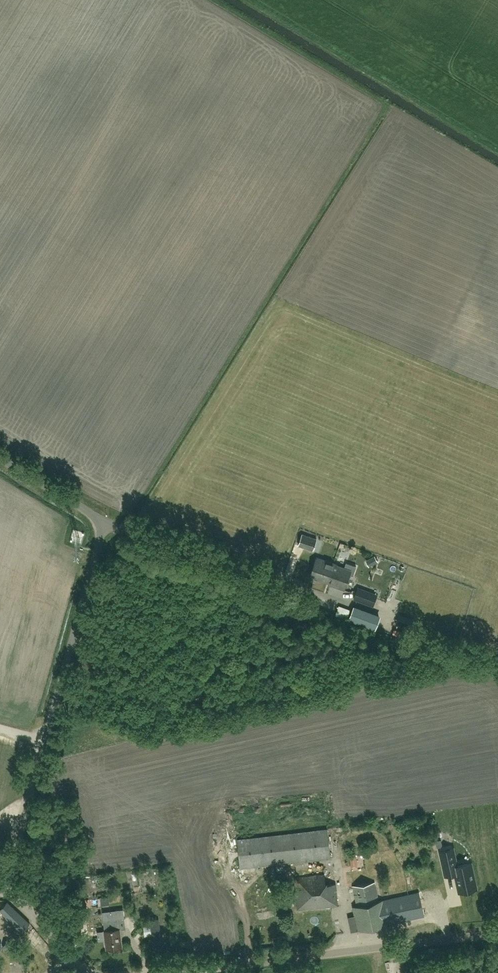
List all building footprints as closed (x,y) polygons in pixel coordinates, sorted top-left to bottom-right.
[(313,551),(317,539),(302,534),(299,546),(313,551)] [(327,583),(333,564),(316,558),(310,577),(327,583)] [(331,587),(344,592),(349,575),(353,577),(356,567),(346,564),(344,568),(333,564),(327,583),(331,584),(330,587),(331,587)] [(374,607),(377,599),(378,595),(358,587),(357,591),(354,599),(374,607)] [(349,620),(352,610),(341,606),(338,616),(349,620)] [(381,616),(355,607),(350,621),(376,630),(381,616)] [(408,618),(399,615),(396,624),(415,630),(417,626),(407,622),(408,618)] [(327,829),(237,839),(240,869),(331,859),(327,829)] [(471,863),(457,866),(455,867),(452,854),(441,857),(445,876),(455,874),(459,892),(477,888),(471,863)] [(298,909),(338,905),(336,884),(325,885),(324,874),(295,877),(298,909)] [(357,906),(353,907),(355,915),(358,930),(389,923),(424,916),(419,892),(383,900),(379,901),(375,881),(353,886),(357,906)] [(109,897),(100,897),(101,905),(110,904),(109,897)] [(433,902),(433,915),(449,914),(448,901),(433,902)] [(29,923),(7,902),(0,909),(0,910),(22,931),(29,923)] [(87,916),(86,904),(77,905),(79,917),(87,916)] [(123,910),(103,913),(105,931),(106,940),(107,949),(122,947),(119,929),(125,929),(123,910)] [(405,925),(406,930),(417,927),(416,922),(405,925)] [(29,952),(7,939),(2,947),(24,960),(29,952)]
